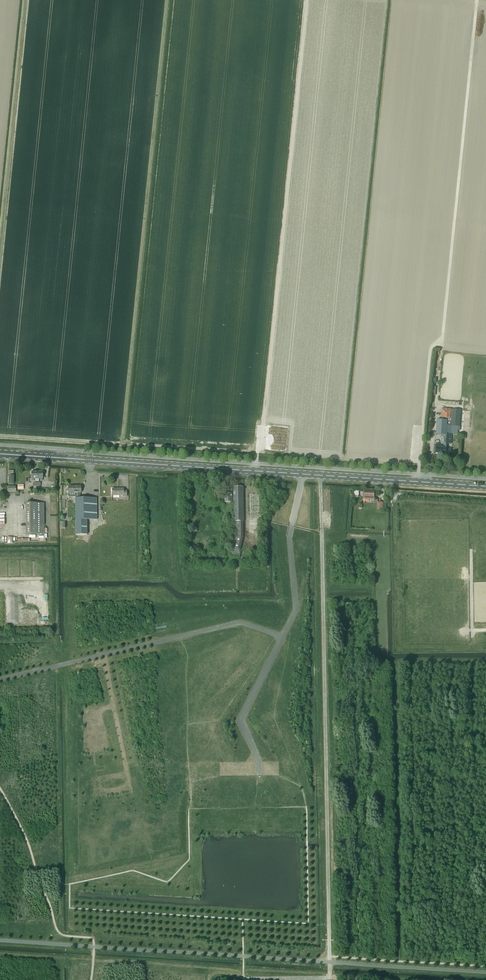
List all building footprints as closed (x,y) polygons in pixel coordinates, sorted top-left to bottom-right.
[(446,444),(451,444),(451,434),(457,434),(457,426),(459,426),(460,410),(442,409),(441,420),(437,420),(436,435),(446,436),(446,438),(442,437),(441,444),(437,444),(436,454),(444,454),(444,456),(454,457),(454,452),(451,451),(451,450),(449,450),(449,448),(446,448),(446,444)] [(37,471),(32,472),(32,479),(32,481),(33,481),(33,479),(35,479),(35,482),(37,482),(39,482),(39,479),(40,479),(40,481),(42,481),(42,479),(42,471),(37,471)] [(81,486),(68,486),(68,497),(75,497),(75,498),(76,535),(87,534),(86,520),(97,520),(97,498),(80,498),(80,493),(81,493),(81,486)] [(233,538),(230,550),(240,550),(243,538),(243,522),(244,522),(244,487),(234,487),(234,494),(234,500),(235,521),(233,521),(233,538)] [(123,496),(127,496),(126,490),(123,490),(123,488),(112,489),(112,495),(123,495),(123,496)] [(364,499),(374,500),(375,492),(364,492),(364,499)] [(249,494),(249,514),(261,514),(261,493),(249,494)] [(233,500),(234,500),(234,494),(225,494),(226,502),(233,502),(233,500)] [(377,510),(382,511),(382,509),(386,509),(387,503),(377,502),(377,510)] [(26,504),(26,534),(44,534),(44,504),(26,504)]
